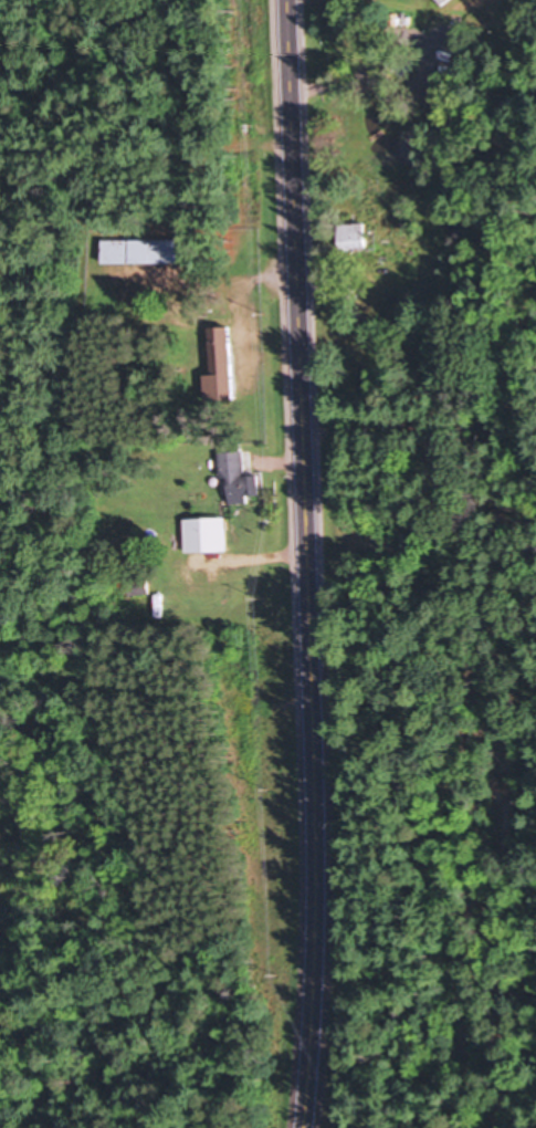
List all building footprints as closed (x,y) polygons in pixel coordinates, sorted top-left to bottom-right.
[(339,224),(339,248),(366,248),(366,224),(339,224)] [(103,239),(103,263),(178,263),(178,239),(103,239)] [(207,326),(207,400),(232,400),(232,326),(207,326)] [(247,451),(223,452),(225,505),(249,504),(247,451)] [(185,553),(226,553),(226,518),(185,518),(185,553)]
